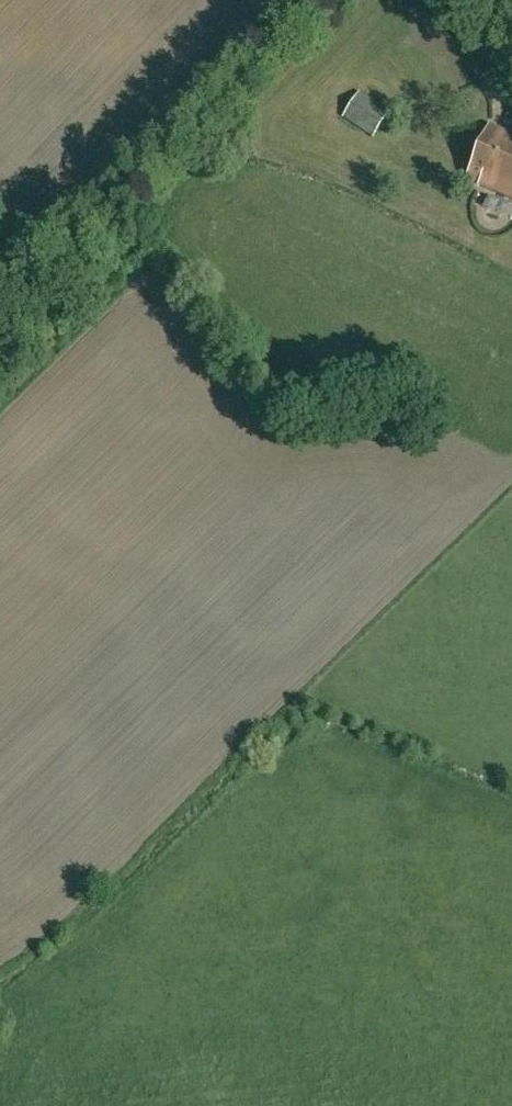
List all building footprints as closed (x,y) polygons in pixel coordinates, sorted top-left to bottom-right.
[(337,113),(374,138),(391,111),(354,87),(337,113)] [(511,199),(511,135),(491,125),(467,179),(511,199)]
